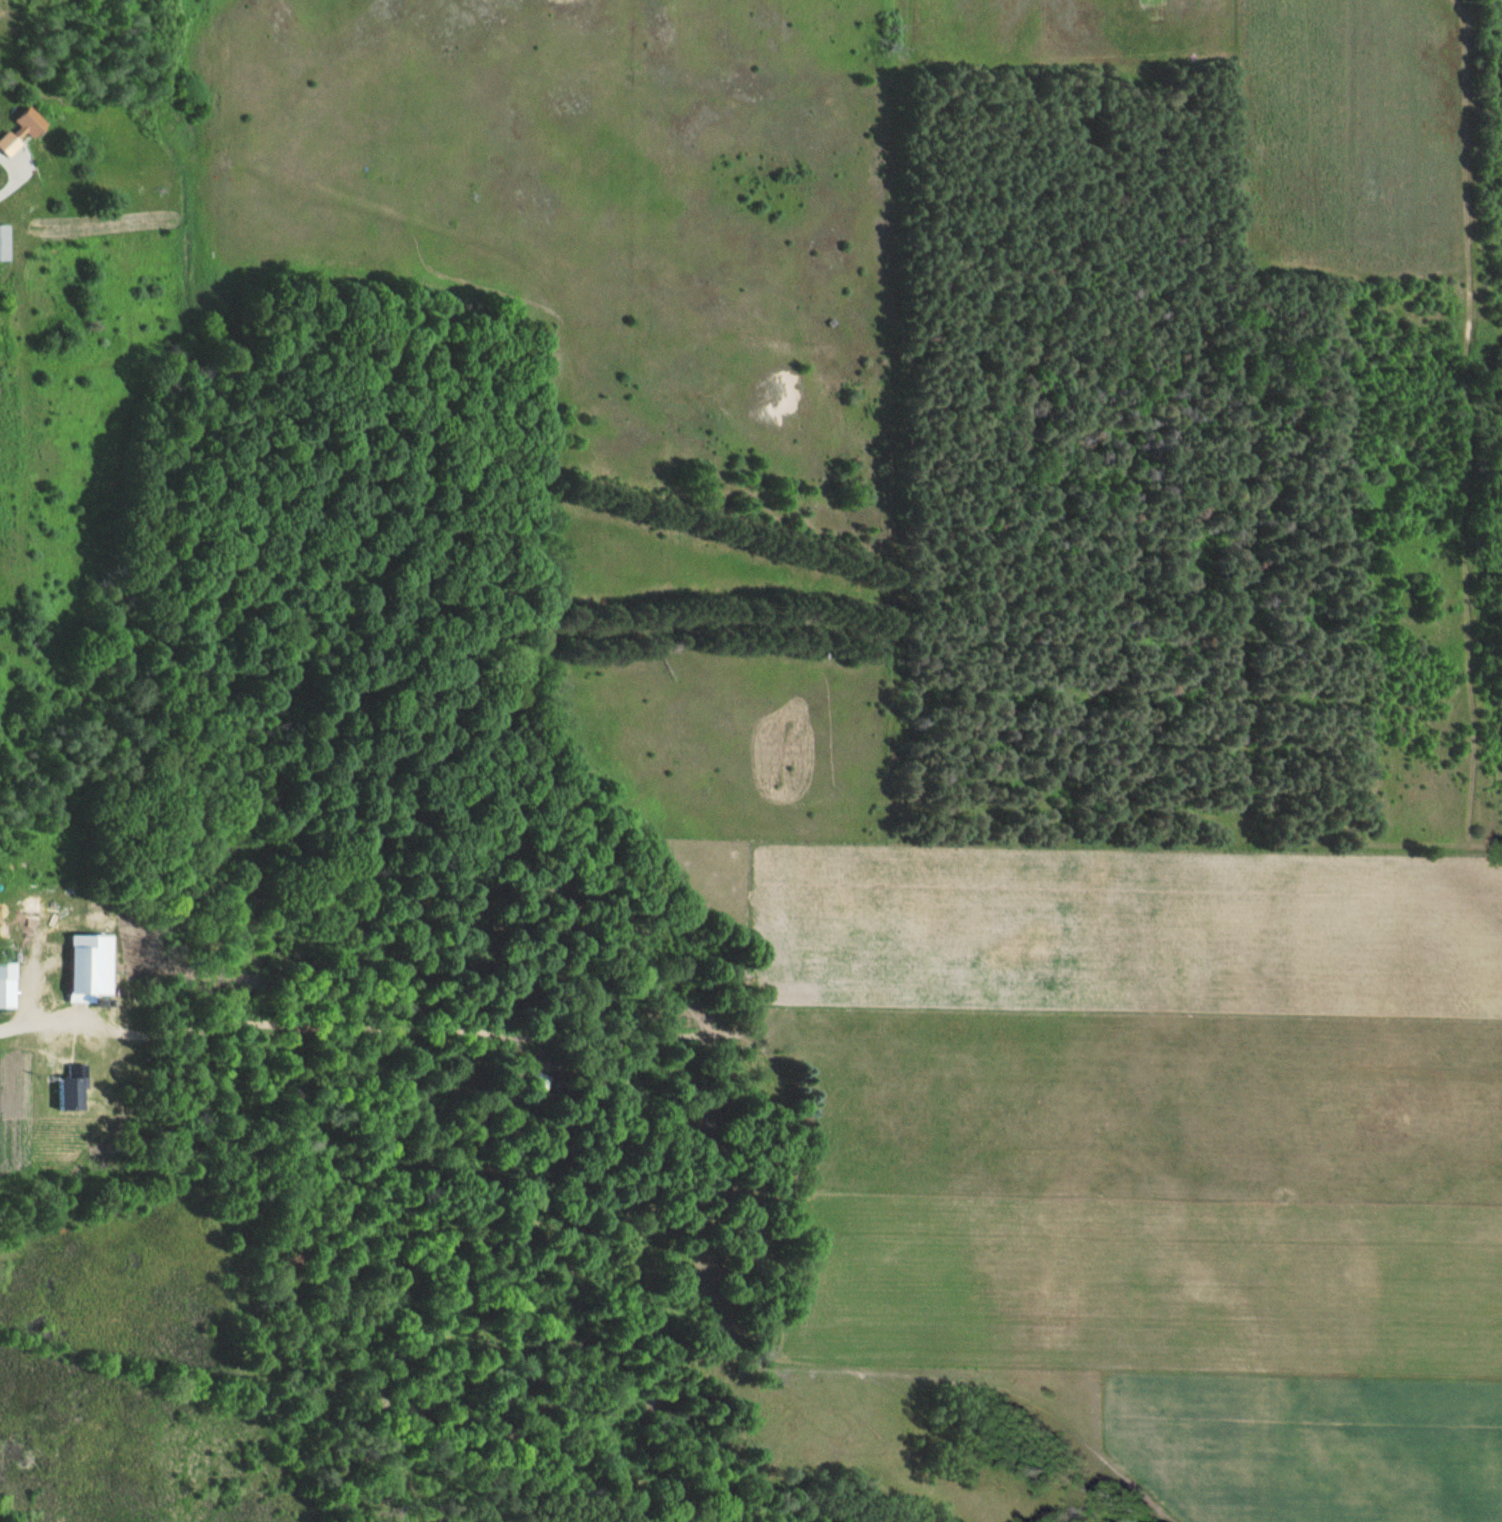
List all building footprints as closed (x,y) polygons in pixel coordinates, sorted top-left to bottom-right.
[(29,132),(39,122),(20,104),(10,114),(29,132)] [(0,133),(0,154),(3,156),(24,135),(16,127),(7,135),(3,131),(0,133)]
